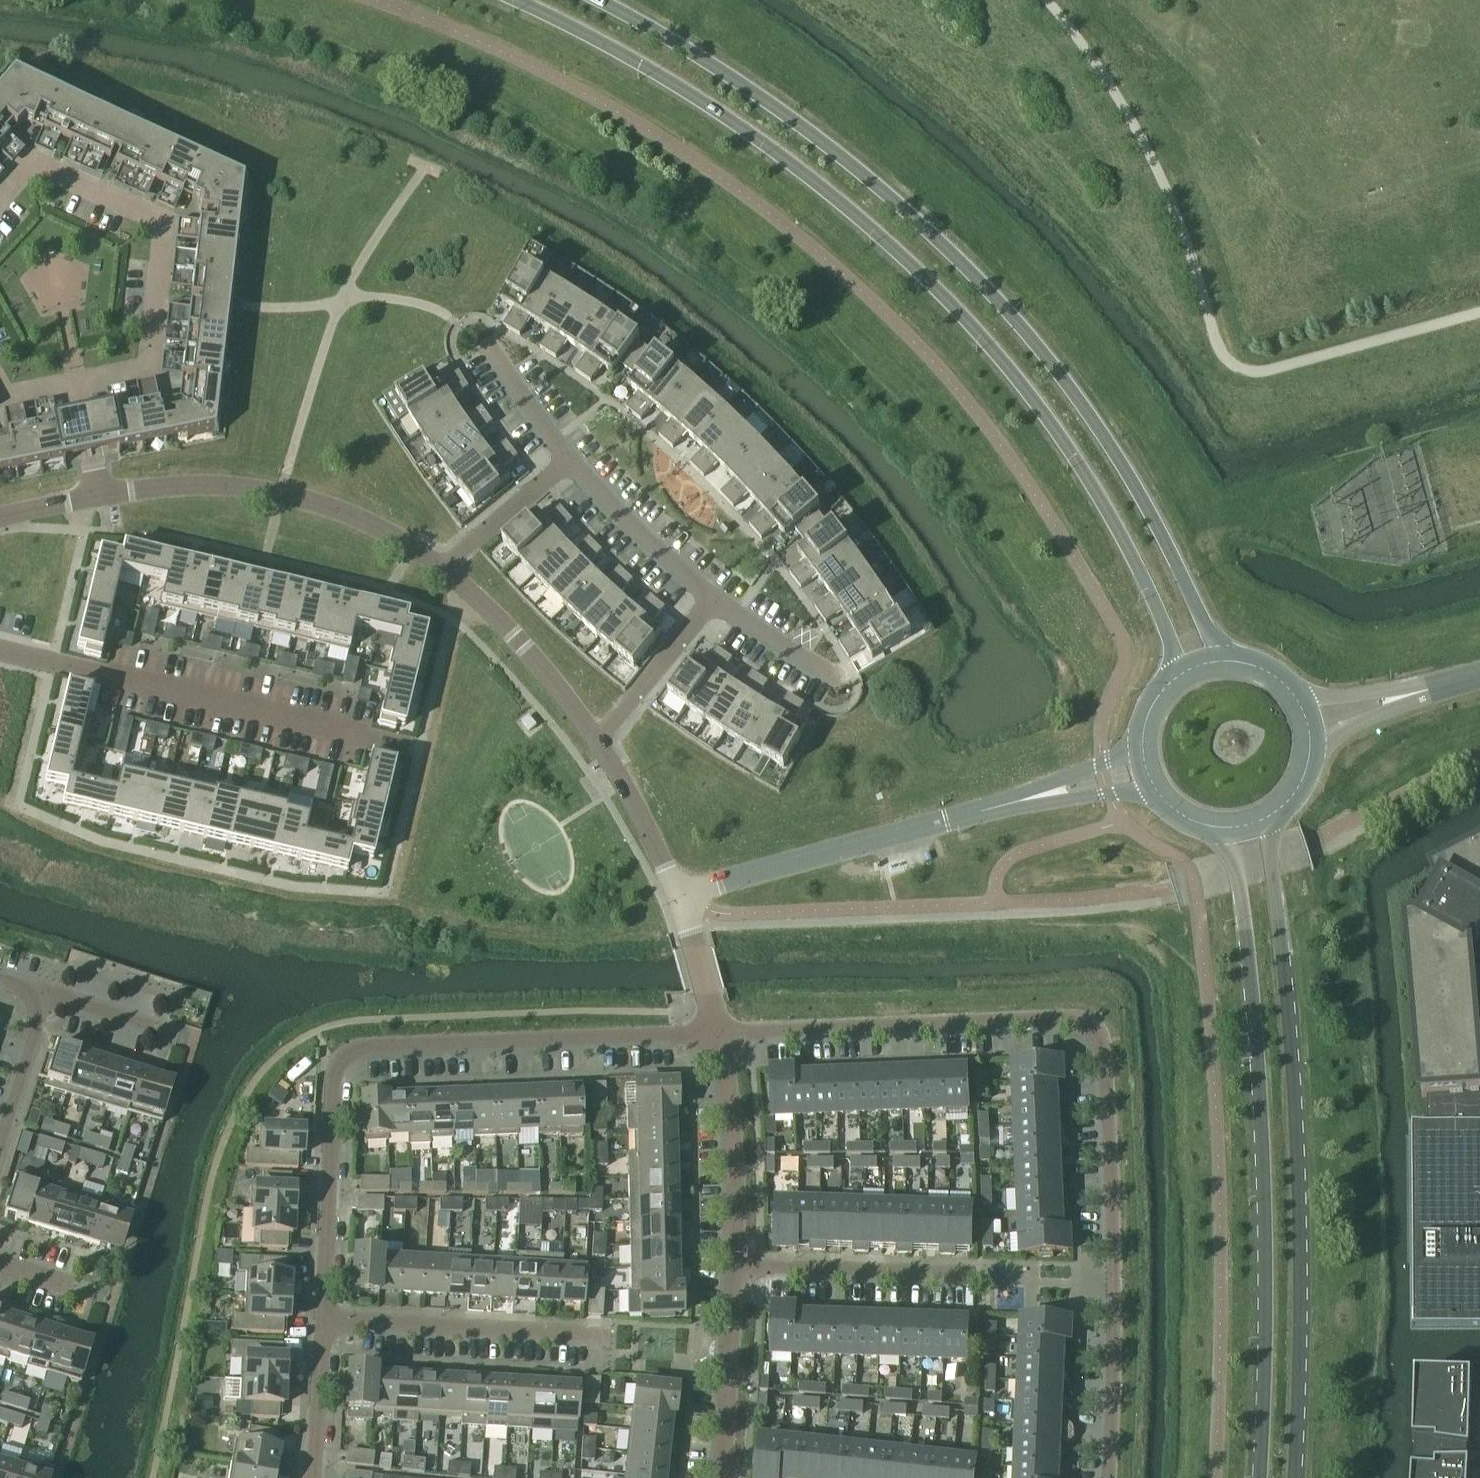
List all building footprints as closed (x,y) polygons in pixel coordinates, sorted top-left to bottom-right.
[(14,76),(13,67),(12,68),(23,122),(32,126),(34,121),(44,125),(42,130),(43,130),(61,90),(58,96),(14,76)] [(13,76),(0,90),(0,130),(8,137),(5,133),(12,125),(16,129),(23,122),(12,68),(11,68),(13,76)] [(80,106),(59,96),(62,90),(61,90),(43,130),(59,138),(61,133),(67,136),(83,100),(82,100),(80,106)] [(102,116),(81,106),(84,100),(83,100),(67,136),(72,138),(70,143),(86,150),(105,110),(104,110),(102,116)] [(126,120),(123,126),(103,116),(106,110),(105,110),(86,150),(103,158),(105,153),(111,156),(113,152),(116,153),(127,128),(125,126),(127,120),(126,120)] [(137,174),(156,133),(155,133),(152,139),(131,129),(134,123),(133,123),(130,129),(127,128),(116,153),(119,154),(117,159),(123,161),(121,166),(137,174)] [(174,149),(153,139),(156,133),(137,174),(154,181),(156,176),(161,179),(178,143),(177,143),(174,149)] [(196,159),(175,149),(178,143),(161,179),(167,181),(164,186),(181,194),(199,153),(196,159)] [(248,175),(241,179),(197,159),(200,153),(199,153),(181,194),(182,194),(183,190),(193,195),(191,198),(201,203),(248,176),(248,175)] [(236,228),(241,180),(249,176),(248,176),(201,203),(200,213),(205,214),(203,224),(198,224),(198,225),(242,230),(242,229),(236,228)] [(233,252),(236,229),(242,230),(198,225),(196,242),(201,243),(201,249),(240,254),(240,253),(233,252)] [(230,276),(233,253),(240,254),(201,249),(200,255),(195,254),(193,272),(237,277),(230,276)] [(544,250),(538,260),(545,264),(551,254),(544,250)] [(514,310),(504,327),(512,332),(545,275),(524,264),(503,303),(514,310)] [(199,301),(227,304),(227,302),(234,302),(234,301),(227,300),(230,277),(237,278),(237,277),(193,272),(191,290),(196,291),(195,298),(199,298),(199,301)] [(520,336),(530,319),(540,325),(558,297),(564,287),(545,275),(512,332),(520,336)] [(564,287),(558,297),(540,325),(551,332),(540,348),(548,354),(556,342),(583,299),(564,287)] [(583,299),(556,342),(548,354),(556,359),(567,342),(577,349),(602,311),(583,299)] [(227,306),(227,304),(199,301),(199,303),(199,304),(194,304),(194,311),(188,310),(186,328),(230,333),(231,332),(224,331),(226,309),(233,309),(233,308),(227,307),(227,306)] [(587,356),(575,372),(583,377),(621,324),(602,311),(577,349),(587,356)] [(613,374),(620,365),(628,371),(645,348),(637,341),(640,338),(621,324),(583,377),(591,383),(602,367),(613,374)] [(221,355),(224,333),(230,333),(186,328),(184,346),(189,346),(189,352),(228,357),(228,356),(221,355)] [(639,394),(626,410),(634,415),(675,365),(656,350),(653,354),(645,348),(628,371),(636,377),(629,386),(639,394)] [(218,379),(221,357),(228,357),(189,352),(188,358),(183,358),(181,376),(225,381),(225,380),(218,379)] [(653,406),(663,414),(692,379),(675,365),(634,415),(641,421),(653,406)] [(459,373),(443,383),(436,373),(397,396),(409,416),(464,381),(459,373)] [(223,401),(216,401),(218,380),(225,381),(181,376),(181,377),(193,378),(189,407),(219,434),(213,428),(216,402),(222,403),(223,401)] [(709,394),(692,379),(663,414),(672,422),(659,436),(666,443),(709,394)] [(453,399),(469,389),(464,381),(409,416),(422,435),(459,410),(453,399)] [(673,449),(686,434),(695,442),(726,409),(709,394),(666,443),(673,449)] [(383,398),(376,403),(381,411),(386,407),(387,403),(383,398)] [(141,444),(164,439),(165,445),(166,445),(157,402),(139,405),(140,410),(134,412),(142,450),(143,450),(141,444)] [(160,413),(158,402),(157,402),(166,445),(165,439),(185,435),(186,441),(188,441),(186,434),(212,429),(218,435),(219,434),(189,407),(189,408),(160,413)] [(118,448),(140,444),(142,450),(134,412),(129,413),(128,408),(110,411),(119,455),(118,448)] [(422,435),(434,453),(488,416),(482,408),(466,420),(459,410),(422,435)] [(704,451),(690,465),(697,471),(742,424),(726,409),(695,442),(704,451)] [(110,411),(82,417),(90,454),(117,449),(118,455),(119,455),(110,411)] [(434,453),(435,453),(447,472),(484,445),(477,435),(493,424),(488,416),(434,453)] [(64,466),(63,459),(90,454),(82,417),(55,422),(64,466)] [(43,470),(41,464),(62,460),(63,466),(64,466),(55,422),(37,426),(38,431),(32,432),(39,464),(40,464),(41,470),(43,470)] [(718,464),(726,472),(758,440),(742,424),(697,471),(704,478),(718,464)] [(25,428),(8,432),(17,475),(16,469),(39,464),(32,432),(26,433),(25,428)] [(15,469),(16,475),(17,475),(8,432),(7,432),(9,444),(0,446),(0,472),(15,469)] [(735,481),(720,495),(727,501),(774,456),(758,440),(726,472),(735,481)] [(507,443),(491,455),(484,445),(447,472),(461,490),(513,450),(507,443)] [(503,470),(518,458),(513,450),(461,490),(475,508),(510,480),(503,470)] [(748,495),(756,503),(789,473),(774,456),(727,501),(733,508),(748,495)] [(756,503),(764,513),(749,526),(755,533),(804,490),(789,473),(756,503)] [(785,537),(794,529),(800,537),(823,519),(816,511),(820,508),(804,490),(755,533),(761,540),(776,527),(785,537)] [(452,498),(445,503),(449,509),(457,504),(452,498)] [(503,542),(519,559),(567,515),(560,508),(546,522),(537,512),(528,519),(503,542)] [(519,560),(534,576),(567,544),(558,535),(573,522),(567,515),(519,559),(519,560)] [(805,562),(790,574),(795,582),(847,542),(833,524),(829,527),(823,519),(800,537),(807,545),(798,552),(805,562)] [(534,576),(550,592),(596,546),(589,539),(575,553),(567,544),(534,576)] [(848,543),(847,542),(795,582),(801,589),(817,577),(824,587),(861,560),(848,543)] [(596,546),(550,592),(566,608),(597,575),(588,567),(602,553),(596,546)] [(122,559),(119,572),(120,573),(165,584),(166,584),(171,560),(123,549),(121,558),(122,559)] [(100,553),(88,602),(112,607),(120,573),(119,572),(122,559),(121,558),(100,553)] [(165,584),(159,608),(179,613),(190,565),(171,560),(166,584),(165,584)] [(815,608),(820,616),(874,579),(861,560),(824,587),(831,597),(815,608)] [(190,565),(179,613),(197,617),(209,569),(190,565)] [(209,569),(197,617),(216,622),(228,573),(209,569)] [(566,608),(582,623),(626,575),(619,569),(606,583),(597,575),(566,608)] [(228,573),(216,622),(235,626),(246,578),(228,573)] [(626,575),(582,623),(599,638),(629,604),(620,596),(633,582),(626,575)] [(246,578),(235,626),(253,631),(265,582),(246,578)] [(842,612),(848,622),(849,622),(887,597),(874,579),(820,616),(826,624),(842,612)] [(265,582),(253,631),(272,635),(284,587),(265,582)] [(284,587),(272,635),(291,639),(302,591),(284,587)] [(302,591),(291,639),(309,644),(321,596),(302,591)] [(321,596),(309,644),(328,648),(340,600),(321,596)] [(599,638),(615,652),(616,653),(658,603),(651,597),(638,612),(629,604),(599,638)] [(855,633),(839,643),(844,651),(899,616),(898,616),(887,597),(849,622),(855,633)] [(340,600),(328,648),(348,653),(354,629),(353,628),(358,605),(340,600)] [(88,602),(77,650),(84,652),(83,657),(99,661),(112,607),(88,602)] [(658,603),(616,653),(634,668),(655,642),(662,633),(652,624),(665,609),(658,603)] [(358,605),(353,628),(354,629),(399,639),(400,639),(403,626),(404,626),(407,616),(358,605)] [(146,611),(144,622),(155,624),(158,613),(146,610),(146,611)] [(873,660),(911,636),(899,616),(844,651),(849,659),(865,648),(873,660)] [(144,622),(141,631),(153,634),(155,624),(144,622)] [(393,648),(387,673),(414,679),(426,631),(404,626),(403,626),(400,639),(399,639),(396,649),(393,648)] [(165,627),(162,638),(172,641),(175,629),(165,627)] [(175,629),(172,641),(182,643),(185,631),(175,629)] [(121,633),(119,645),(130,647),(133,636),(121,633)] [(203,636),(200,647),(209,650),(212,638),(203,636)] [(212,638),(209,650),(219,652),(222,640),(212,638)] [(240,645),(237,656),(247,659),(250,647),(240,645)] [(250,647),(247,659),(256,661),(259,649),(250,647)] [(668,695),(687,708),(725,655),(717,649),(706,666),(695,658),(668,695)] [(277,654),(274,665),(284,668),(287,656),(277,654)] [(687,708),(688,709),(706,721),(731,684),(721,677),(733,660),(725,655),(687,708)] [(287,656),(284,668),(294,670),(297,658),(287,656)] [(347,658),(344,670),(356,672),(358,661),(347,658)] [(315,663),(312,674),(322,677),(324,665),(315,663)] [(324,665),(322,677),(331,679),(334,667),(324,665)] [(344,670),(341,681),(353,684),(356,672),(344,670)] [(390,675),(378,727),(394,731),(395,726),(403,727),(414,679),(387,673),(387,674),(390,675)] [(706,721),(725,733),(760,678),(752,673),(741,690),(731,684),(706,721)] [(725,733),(744,745),(767,707),(757,700),(768,684),(760,678),(725,733)] [(68,686),(57,734),(87,742),(93,717),(86,715),(93,686),(77,683),(75,688),(68,686)] [(359,690),(356,701),(368,704),(371,692),(359,690)] [(763,756),(763,757),(796,700),(788,696),(778,713),(767,707),(744,745),(763,756)] [(806,729),(795,722),(804,705),(796,700),(763,757),(784,769),(806,729)] [(121,717),(118,729),(130,731),(132,720),(121,717)] [(145,723),(142,735),(154,737),(157,726),(145,723)] [(157,726),(154,737),(166,740),(169,728),(157,726)] [(118,729),(115,740),(127,743),(130,731),(118,729)] [(57,734),(45,783),(66,788),(68,788),(69,782),(70,782),(74,765),(81,766),(87,742),(57,734)] [(192,734),(189,746),(201,748),(204,737),(192,734)] [(204,737),(201,748),(212,751),(215,740),(204,737)] [(113,751),(113,752),(124,755),(127,743),(115,740),(113,751)] [(239,745),(236,757),(248,760),(250,748),(239,745)] [(250,748),(248,760),(259,762),(262,751),(250,748)] [(352,804),(352,805),(383,812),(394,764),(387,762),(388,757),(372,753),(359,805),(352,804)] [(285,756),(282,768),(294,771),(297,759),(285,756)] [(297,759),(294,771),(306,773),(309,762),(297,759)] [(321,765),(318,777),(330,779),(333,768),(321,765)] [(116,793),(110,817),(134,822),(145,773),(121,767),(115,793),(116,793)] [(145,773),(134,822),(157,828),(169,779),(145,773)] [(318,777),(316,788),(327,791),(330,779),(318,777)] [(169,779),(157,828),(180,833),(192,784),(169,779)] [(66,788),(62,805),(110,817),(116,793),(115,793),(70,782),(69,782),(68,788),(66,788)] [(192,784),(180,833),(204,839),(216,790),(192,784)] [(316,788),(313,800),(324,803),(325,802),(327,791),(316,788)] [(216,790),(204,839),(227,844),(239,795),(216,790)] [(239,795),(227,844),(251,850),(262,801),(239,795)] [(262,801),(251,850),(274,856),(286,807),(262,801)] [(352,805),(346,830),(353,831),(349,848),(350,849),(348,855),(350,855),(371,860),(383,812),(352,805)] [(286,807),(274,856),(297,861),(303,837),(304,838),(310,812),(286,807)] [(303,837),(297,861),(345,873),(350,855),(348,855),(350,849),(349,848),(304,838),(303,837)] [(1412,1160),(1413,1328),(1479,1327),(1479,1083),(1468,946),(1467,945),(1469,942),(1470,942),(1471,943),(1473,943),(1475,943),(1476,943),(1478,943),(1479,942),(1479,922),(1479,854),(1433,878),(1440,894),(1439,896),(1436,898),(1425,917),(1427,918),(1424,924),(1407,925),(1422,1099),(1427,1099),(1427,1125),(1412,1125),(1412,1160)] [(66,1095),(79,1052),(57,1045),(53,1056),(45,1054),(38,1078),(46,1081),(44,1088),(66,1095)] [(86,1101),(99,1059),(80,1053),(80,1052),(79,1052),(66,1095),(86,1101)] [(107,1108),(120,1065),(99,1059),(86,1101),(107,1108)] [(1015,1083),(1061,1081),(1060,1061),(1048,1062),(1045,1062),(1045,1061),(1030,1062),(1015,1063),(1015,1083)] [(128,1114),(141,1072),(120,1065),(107,1108),(128,1114)] [(774,1117),(794,1116),(792,1070),(772,1071),(773,1084),(772,1084),(772,1087),(769,1087),(768,1087),(768,1102),(770,1102),(770,1101),(773,1101),(773,1104),(774,1117)] [(816,1115),(814,1077),(794,1077),(793,1070),(792,1070),(794,1116),(816,1115)] [(944,1071),(945,1110),(968,1109),(966,1070),(944,1071)] [(924,1111),(945,1110),(944,1071),(922,1072),(924,1111)] [(977,1085),(986,1085),(985,1071),(975,1072),(977,1085)] [(168,1101),(157,1097),(162,1079),(141,1072),(128,1114),(161,1124),(168,1101)] [(902,1112),(924,1111),(922,1072),(900,1073),(902,1112)] [(881,1113),(902,1112),(900,1073),(879,1074),(881,1113)] [(859,1113),(881,1113),(879,1074),(857,1075),(859,1113)] [(837,1114),(859,1113),(857,1075),(836,1076),(837,1114)] [(816,1115),(837,1114),(836,1076),(814,1077),(816,1115)] [(626,1109),(676,1108),(675,1084),(663,1084),(663,1082),(667,1081),(667,1080),(644,1081),(644,1082),(648,1082),(648,1085),(635,1085),(636,1108),(626,1108),(626,1109)] [(1016,1105),(1059,1103),(1058,1092),(1054,1092),(1054,1083),(1061,1082),(1061,1081),(1015,1083),(1016,1105)] [(592,1110),(605,1109),(604,1085),(591,1086),(592,1110)] [(986,1085),(977,1085),(978,1099),(987,1098),(986,1085)] [(275,1088),(268,1098),(279,1106),(286,1096),(275,1088)] [(558,1091),(559,1138),(582,1137),(580,1090),(558,1091)] [(559,1138),(558,1091),(536,1092),(538,1136),(559,1135),(559,1138)] [(537,1136),(538,1136),(536,1092),(514,1093),(516,1137),(517,1137),(517,1131),(537,1130),(537,1136)] [(495,1138),(516,1137),(514,1093),(493,1094),(495,1138)] [(473,1139),(495,1138),(493,1094),(471,1095),(473,1139)] [(472,1139),(473,1139),(471,1095),(450,1096),(451,1140),(452,1140),(452,1134),(472,1133),(472,1139)] [(430,1141),(451,1140),(450,1096),(428,1097),(430,1141)] [(428,1097),(406,1098),(408,1135),(408,1146),(430,1145),(430,1141),(428,1097)] [(364,1143),(387,1142),(385,1098),(362,1099),(364,1143)] [(387,1136),(408,1135),(406,1098),(385,1098),(387,1142),(387,1136)] [(1017,1127),(1060,1125),(1059,1113),(1055,1113),(1055,1103),(1059,1103),(1016,1105),(1017,1127)] [(627,1132),(674,1131),(674,1130),(672,1130),(672,1109),(676,1109),(676,1108),(626,1109),(627,1132)] [(39,1113),(32,1111),(27,1124),(35,1127),(39,1113)] [(979,1128),(989,1128),(988,1115),(978,1115),(979,1128)] [(53,1135),(57,1124),(44,1120),(40,1131),(53,1135)] [(593,1133),(606,1132),(605,1121),(592,1122),(593,1133)] [(57,1124),(53,1135),(66,1139),(70,1128),(57,1124)] [(245,1167),(297,1169),(298,1155),(302,1155),(303,1132),(291,1131),(291,1125),(277,1124),(277,1130),(259,1129),(258,1151),(246,1151),(245,1167)] [(1018,1148),(1057,1146),(1056,1136),(1060,1136),(1060,1125),(1017,1127),(1018,1148)] [(989,1128),(979,1128),(980,1142),(989,1141),(989,1128)] [(627,1155),(675,1153),(673,1153),(672,1131),(674,1131),(627,1132),(627,1133),(636,1133),(637,1153),(627,1154),(627,1155)] [(94,1148),(98,1137),(85,1133),(82,1144),(94,1148)] [(48,1152),(51,1141),(38,1137),(35,1148),(48,1152)] [(98,1137),(94,1148),(107,1152),(111,1141),(98,1137)] [(51,1141),(48,1152),(61,1156),(64,1145),(51,1141)] [(766,1141),(765,1141),(765,1155),(766,1155),(775,1155),(775,1141),(766,1141)] [(962,1149),(961,1149),(961,1155),(961,1158),(974,1157),(974,1148),(971,1148),(971,1141),(961,1141),(962,1149)] [(594,1156),(606,1155),(606,1144),(593,1145),(594,1156)] [(804,1155),(817,1154),(817,1145),(804,1145),(804,1155)] [(817,1145),(817,1154),(830,1154),(830,1145),(817,1145)] [(861,1154),(860,1145),(847,1145),(847,1154),(861,1154)] [(860,1145),(861,1154),(874,1154),(874,1145),(860,1145)] [(890,1154),(904,1154),(903,1145),(890,1145),(890,1154)] [(903,1145),(904,1154),(917,1154),(917,1145),(903,1145)] [(933,1154),(947,1154),(947,1145),(933,1145),(933,1154)] [(120,1159),(131,1162),(135,1149),(124,1146),(120,1159)] [(1019,1170),(1058,1168),(1057,1158),(1061,1158),(1061,1146),(1057,1146),(1018,1148),(1019,1170)] [(981,1163),(990,1163),(990,1149),(980,1150),(981,1163)] [(89,1165),(93,1154),(80,1150),(76,1161),(89,1165)] [(628,1177),(678,1176),(674,1176),(673,1154),(675,1154),(675,1153),(627,1155),(628,1177)] [(93,1154),(89,1165),(102,1169),(106,1158),(93,1154)] [(606,1155),(594,1156),(594,1167),(607,1166),(606,1155)] [(975,1166),(974,1157),(961,1158),(961,1167),(975,1166)] [(127,1176),(131,1162),(120,1159),(116,1172),(127,1176)] [(950,1170),(950,1160),(937,1160),(937,1170),(950,1170)] [(766,1161),(765,1161),(765,1175),(766,1175),(766,1174),(775,1174),(775,1161),(766,1161)] [(807,1170),(821,1170),(821,1161),(807,1161),(807,1170)] [(821,1161),(821,1170),(834,1170),(834,1161),(821,1161)] [(851,1170),(864,1170),(864,1161),(851,1161),(851,1170)] [(864,1161),(864,1170),(877,1170),(877,1161),(864,1161)] [(894,1170),(907,1170),(907,1161),(894,1161),(894,1170)] [(907,1161),(907,1170),(920,1170),(920,1161),(907,1161)] [(1020,1191),(1059,1189),(1058,1180),(1062,1180),(1062,1168),(1058,1168),(1019,1170),(1020,1191)] [(4,1217),(25,1224),(40,1179),(18,1172),(4,1217)] [(249,1210),(293,1212),(294,1190),(290,1190),(291,1175),(263,1174),(262,1188),(250,1188),(249,1210)] [(628,1200),(678,1199),(678,1176),(628,1177),(628,1200)] [(388,1193),(388,1179),(360,1178),(360,1193),(388,1193)] [(46,1230),(60,1185),(40,1179),(25,1224),(27,1224),(46,1230)] [(982,1193),(991,1192),(991,1179),(982,1180),(982,1193)] [(410,1194),(410,1184),(397,1184),(397,1193),(410,1194)] [(432,1194),(432,1184),(419,1184),(419,1194),(432,1194)] [(432,1184),(432,1194),(445,1194),(445,1184),(432,1184)] [(60,1188),(60,1185),(46,1230),(67,1236),(80,1194),(60,1188)] [(475,1194),(475,1185),(462,1185),(462,1194),(475,1194)] [(475,1185),(475,1194),(488,1194),(488,1185),(475,1185)] [(518,1195),(518,1185),(505,1185),(505,1194),(518,1195)] [(518,1185),(518,1195),(531,1195),(531,1185),(518,1185)] [(561,1195),(561,1185),(548,1185),(548,1195),(561,1195)] [(561,1185),(561,1195),(574,1195),(574,1185),(561,1185)] [(1021,1213),(1060,1211),(1059,1201),(1063,1201),(1063,1190),(1059,1190),(1059,1189),(1020,1191),(1021,1213)] [(991,1192),(982,1193),(982,1206),(992,1206),(991,1192)] [(87,1243),(101,1201),(80,1194),(67,1236),(87,1243)] [(382,1212),(382,1199),(358,1199),(357,1212),(382,1212)] [(404,1212),(405,1199),(393,1199),(393,1212),(404,1212)] [(405,1199),(404,1212),(416,1212),(416,1200),(405,1199)] [(629,1223),(679,1222),(678,1199),(628,1200),(629,1223)] [(450,1213),(450,1200),(439,1200),(439,1213),(450,1213)] [(450,1200),(450,1213),(461,1213),(461,1200),(450,1200)] [(496,1213),(496,1200),(485,1200),(485,1213),(496,1213)] [(496,1200),(496,1213),(507,1213),(507,1201),(496,1200)] [(601,1212),(601,1200),(589,1200),(588,1212),(601,1212)] [(134,1211),(132,1210),(101,1201),(87,1243),(109,1250),(115,1231),(127,1235),(134,1211)] [(541,1214),(541,1201),(530,1201),(530,1214),(541,1214)] [(541,1201),(541,1214),(553,1214),(553,1201),(541,1201)] [(565,1201),(564,1214),(576,1214),(576,1201),(565,1201)] [(796,1249),(798,1202),(778,1202),(777,1214),(777,1218),(774,1218),(774,1217),(772,1217),(772,1232),(776,1232),(776,1235),(776,1248),(796,1249)] [(818,1252),(819,1203),(798,1202),(796,1249),(797,1249),(797,1242),(810,1242),(810,1251),(818,1252)] [(840,1243),(841,1204),(819,1203),(818,1252),(825,1252),(825,1243),(840,1243)] [(861,1253),(863,1205),(841,1204),(840,1243),(854,1244),(853,1253),(861,1253)] [(883,1245),(884,1206),(863,1205),(861,1253),(868,1253),(869,1244),(883,1245)] [(904,1255),(906,1206),(884,1206),(883,1245),(897,1245),(897,1254),(904,1255)] [(926,1246),(927,1207),(906,1206),(904,1255),(911,1255),(912,1246),(926,1246)] [(947,1256),(949,1208),(927,1207),(926,1246),(940,1247),(940,1256),(947,1256)] [(949,1208),(947,1256),(955,1256),(955,1247),(970,1248),(972,1209),(949,1208)] [(292,1235),(293,1212),(249,1210),(249,1211),(255,1211),(254,1233),(259,1233),(259,1248),(287,1249),(288,1235),(292,1235)] [(1022,1234),(1068,1232),(1068,1231),(1061,1232),(1060,1223),(1064,1223),(1064,1211),(1060,1211),(1021,1213),(1022,1234)] [(629,1246),(677,1245),(677,1244),(675,1244),(675,1223),(679,1222),(629,1223),(629,1246)] [(983,1236),(992,1236),(992,1222),(983,1223),(983,1236)] [(1068,1232),(1022,1234),(1023,1255),(1036,1254),(1036,1255),(1039,1254),(1039,1257),(1039,1259),(1054,1258),(1053,1257),(1053,1254),(1056,1254),(1056,1253),(1069,1253),(1068,1232)] [(592,1246),(605,1246),(606,1235),(593,1234),(592,1246)] [(992,1236),(983,1236),(983,1249),(993,1249),(992,1236)] [(630,1269),(677,1267),(676,1267),(675,1245),(677,1245),(629,1246),(630,1269)] [(604,1258),(605,1246),(592,1246),(592,1257),(604,1258)] [(220,1253),(220,1264),(227,1264),(231,1260),(231,1253),(220,1253)] [(376,1295),(379,1255),(355,1254),(354,1264),(352,1264),(352,1261),(351,1261),(349,1282),(351,1282),(351,1279),(353,1280),(353,1294),(376,1295)] [(513,1302),(516,1254),(515,1254),(514,1263),(493,1262),(490,1300),(491,1300),(491,1298),(513,1300),(512,1301),(513,1302)] [(536,1303),(539,1255),(516,1254),(513,1302),(514,1302),(514,1300),(535,1301),(535,1303),(536,1303)] [(399,1295),(402,1257),(379,1255),(376,1295),(378,1296),(378,1292),(399,1293),(399,1295)] [(559,1304),(562,1257),(539,1255),(536,1303),(537,1303),(537,1301),(558,1302),(558,1304),(559,1304)] [(422,1296),(424,1258),(402,1257),(399,1295),(400,1295),(400,1293),(422,1294),(421,1296),(422,1296)] [(562,1257),(559,1304),(559,1303),(581,1304),(581,1306),(583,1306),(585,1268),(562,1266),(562,1257)] [(286,1260),(238,1258),(238,1273),(246,1274),(245,1295),(288,1297),(290,1275),(286,1275),(286,1260)] [(445,1297),(447,1259),(424,1258),(422,1296),(423,1296),(423,1294),(444,1296),(444,1297),(445,1297)] [(468,1299),(470,1261),(447,1259),(445,1297),(446,1298),(446,1296),(467,1297),(467,1299),(468,1299)] [(490,1300),(493,1262),(470,1261),(468,1299),(468,1297),(490,1298),(490,1300)] [(630,1291),(680,1290),(680,1289),(676,1289),(676,1268),(677,1268),(677,1267),(630,1269),(630,1291)] [(603,1281),(604,1269),(591,1269),(590,1280),(603,1281)] [(680,1290),(630,1291),(630,1292),(640,1292),(640,1315),(653,1315),(653,1317),(650,1318),(650,1319),(672,1318),(672,1317),(669,1317),(669,1314),(681,1314),(680,1290)] [(601,1316),(602,1292),(589,1291),(588,1315),(601,1316)] [(287,1320),(288,1297),(245,1295),(243,1316),(232,1316),(231,1332),(283,1334),(283,1320),(287,1320)] [(793,1355),(794,1309),(774,1308),(773,1321),(773,1324),(770,1324),(768,1323),(768,1338),(770,1338),(772,1338),(772,1341),(773,1341),(772,1354),(793,1355)] [(814,1355),(815,1317),(795,1316),(795,1309),(794,1309),(793,1355),(814,1355)] [(18,1319),(0,1313),(0,1359),(5,1361),(18,1319)] [(836,1356),(837,1318),(815,1317),(814,1355),(836,1356)] [(857,1357),(859,1318),(837,1318),(836,1356),(857,1357)] [(879,1358),(880,1319),(859,1318),(857,1357),(879,1358)] [(1023,1339),(1069,1341),(1069,1320),(1054,1320),(1054,1319),(1039,1318),(1039,1319),(1024,1318),(1023,1339)] [(28,1361),(39,1325),(18,1319),(5,1361),(7,1362),(9,1355),(28,1361)] [(900,1358),(902,1320),(880,1319),(879,1358),(900,1358)] [(922,1359),(923,1321),(902,1320),(900,1358),(922,1359)] [(944,1360),(945,1321),(923,1321),(922,1359),(944,1360)] [(945,1321),(944,1360),(966,1361),(968,1322),(945,1321)] [(987,1337),(996,1337),(996,1324),(987,1324),(987,1337)] [(28,1361),(26,1368),(46,1374),(60,1332),(39,1325),(28,1361)] [(80,1384),(88,1361),(76,1357),(81,1339),(60,1332),(46,1374),(80,1384)] [(996,1351),(996,1337),(987,1337),(986,1351),(996,1351)] [(1068,1342),(1069,1341),(1023,1339),(1022,1360),(1064,1362),(1065,1351),(1061,1350),(1061,1341),(1068,1342)] [(240,1380),(284,1383),(285,1360),(281,1360),(282,1345),(230,1343),(229,1359),(241,1359),(240,1380)] [(1064,1362),(1022,1360),(1021,1382),(1063,1384),(1064,1372),(1060,1372),(1060,1362),(1064,1362)] [(986,1380),(995,1381),(995,1367),(986,1367),(986,1380)] [(370,1422),(373,1372),(349,1370),(348,1385),(346,1385),(346,1382),(345,1382),(343,1403),(344,1403),(345,1400),(347,1400),(346,1420),(370,1422)] [(393,1423),(396,1375),(395,1375),(395,1377),(374,1376),(374,1372),(373,1372),(370,1422),(371,1422),(372,1412),(392,1413),(392,1423),(393,1423)] [(416,1424),(418,1376),(418,1378),(396,1377),(396,1375),(393,1423),(416,1424)] [(439,1416),(441,1378),(441,1380),(419,1378),(419,1376),(418,1376),(416,1424),(417,1424),(417,1415),(439,1416)] [(1410,1477),(1467,1477),(1468,1462),(1466,1461),(1467,1450),(1468,1450),(1471,1378),(1414,1376),(1412,1442),(1415,1442),(1414,1468),(1411,1468),(1410,1477)] [(760,1377),(759,1385),(759,1391),(768,1392),(769,1378),(760,1378),(760,1377)] [(461,1427),(464,1379),(463,1379),(463,1381),(442,1380),(442,1378),(441,1378),(439,1416),(461,1417),(460,1427),(461,1427)] [(484,1428),(487,1380),(486,1380),(486,1382),(465,1381),(465,1379),(464,1379),(461,1427),(484,1428)] [(283,1405),(284,1383),(240,1380),(239,1403),(251,1404),(250,1418),(278,1420),(279,1405),(283,1405)] [(507,1430),(510,1382),(509,1382),(509,1384),(487,1382),(487,1381),(487,1380),(484,1428),(507,1430)] [(584,1404),(597,1405),(598,1380),(586,1380),(584,1404)] [(995,1394),(995,1381),(986,1380),(985,1394),(995,1394)] [(529,1431),(532,1383),(532,1385),(510,1384),(510,1382),(507,1430),(529,1431)] [(634,1409),(674,1413),(676,1389),(664,1388),(665,1385),(668,1386),(669,1384),(646,1382),(646,1383),(650,1384),(649,1386),(636,1385),(634,1409)] [(1063,1395),(1063,1384),(1021,1382),(1020,1403),(1059,1405),(1059,1395),(1063,1395)] [(553,1422),(555,1385),(554,1384),(554,1386),(533,1385),(533,1383),(532,1383),(529,1431),(530,1431),(531,1421),(553,1422)] [(813,1395),(813,1385),(800,1384),(799,1394),(813,1395)] [(555,1385),(553,1422),(577,1424),(579,1386),(578,1386),(578,1388),(556,1386),(556,1385),(555,1385)] [(813,1385),(813,1395),(826,1396),(826,1386),(813,1385)] [(856,1398),(856,1389),(843,1387),(842,1397),(856,1398)] [(856,1389),(856,1398),(869,1399),(869,1390),(856,1389)] [(899,1401),(899,1392),(886,1391),(885,1400),(899,1401)] [(899,1392),(899,1401),(912,1402),(913,1393),(899,1392)] [(13,1408),(16,1397),(4,1393),(0,1404),(13,1408)] [(942,1404),(942,1395),(929,1394),(928,1403),(942,1404)] [(16,1397),(13,1408),(26,1412),(30,1401),(16,1397)] [(767,1411),(768,1398),(759,1397),(758,1397),(757,1411),(758,1411),(758,1410),(767,1411)] [(207,1398),(196,1398),(196,1410),(207,1411),(207,1398)] [(806,1410),(808,1401),(794,1400),(793,1409),(806,1410)] [(979,1401),(978,1401),(976,1401),(965,1400),(965,1406),(965,1409),(978,1410),(979,1401)] [(808,1401),(806,1410),(820,1411),(820,1402),(808,1401)] [(994,1402),(985,1402),(984,1415),(994,1416),(994,1402)] [(850,1413),(851,1404),(837,1403),(836,1412),(850,1413)] [(1063,1405),(1059,1405),(1020,1403),(1019,1425),(1058,1427),(1058,1417),(1062,1417),(1063,1405)] [(851,1404),(850,1413),(863,1414),(864,1405),(851,1404)] [(39,1419),(50,1423),(54,1409),(43,1406),(39,1419)] [(893,1416),(894,1407),(880,1406),(879,1415),(893,1416)] [(894,1407),(893,1416),(906,1417),(907,1408),(894,1407)] [(674,1414),(674,1413),(634,1409),(631,1431),(669,1436),(669,1435),(667,1435),(670,1414),(674,1414)] [(936,1420),(937,1410),(923,1409),(922,1419),(936,1420)] [(965,1419),(978,1419),(978,1410),(965,1409),(965,1419)] [(11,1414),(0,1410),(0,1422),(8,1425),(11,1414)] [(937,1410),(936,1420),(949,1421),(950,1411),(937,1410)] [(11,1414),(8,1425),(21,1429),(25,1418),(11,1414)] [(583,1427),(595,1427),(596,1416),(583,1415),(583,1427)] [(46,1436),(50,1423),(39,1419),(35,1433),(46,1436)] [(1062,1427),(1058,1427),(1019,1425),(1018,1446),(1057,1448),(1057,1438),(1061,1439),(1062,1427)] [(231,1463),(275,1470),(278,1448),(274,1447),(277,1433),(249,1428),(247,1443),(235,1441),(231,1463)] [(669,1436),(631,1431),(629,1454),(667,1458),(665,1457),(667,1436),(669,1436)] [(983,1445),(992,1445),(993,1432),(984,1432),(983,1445)] [(581,1449),(594,1450),(595,1439),(582,1438),(581,1449)] [(781,1441),(761,1439),(760,1451),(759,1451),(759,1455),(756,1454),(755,1454),(753,1468),(755,1469),(755,1468),(758,1468),(757,1472),(758,1472),(757,1477),(777,1477),(781,1441)] [(803,1443),(781,1441),(777,1477),(799,1477),(803,1443)] [(824,1446),(803,1443),(799,1477),(821,1477),(824,1446)] [(185,1444),(184,1454),(194,1456),(195,1449),(192,1445),(185,1444)] [(991,1459),(992,1445),(983,1445),(982,1458),(991,1459)] [(846,1448),(824,1446),(821,1477),(842,1477),(846,1448)] [(1061,1448),(1057,1448),(1018,1446),(1017,1468),(1056,1470),(1056,1460),(1060,1460),(1061,1448)] [(867,1450),(846,1448),(842,1477),(864,1477),(867,1450)] [(593,1461),(594,1450),(581,1449),(581,1461),(593,1461)] [(889,1453),(867,1450),(864,1477),(886,1477),(889,1453)] [(372,1454),(368,1454),(348,1452),(347,1465),(371,1467),(372,1454)] [(910,1455),(889,1453),(886,1477),(908,1477),(910,1455)] [(667,1458),(629,1454),(626,1477),(637,1477),(663,1477),(665,1459),(666,1459),(667,1458)] [(390,1469),(391,1457),(380,1455),(379,1468),(390,1469)] [(932,1458),(910,1455),(908,1477),(929,1477),(932,1458)] [(412,1472),(414,1459),(403,1458),(401,1470),(412,1472)] [(953,1460),(932,1458),(929,1477),(951,1477),(953,1460)] [(414,1459),(412,1472),(423,1473),(425,1460),(414,1459)] [(19,1461),(18,1460),(16,1467),(0,1462),(0,1477),(14,1477),(19,1461)] [(951,1477),(974,1477),(976,1462),(953,1460),(951,1477)] [(51,1470),(19,1461),(14,1477),(51,1477),(53,1471),(51,1470)] [(275,1470),(231,1463),(229,1477),(273,1477),(275,1470)] [(458,1477),(459,1464),(448,1463),(447,1476),(458,1477)] [(459,1464),(458,1477),(469,1477),(470,1465),(459,1464)] [(504,1469),(493,1468),(492,1477),(503,1477),(504,1469)] [(1056,1470),(1017,1468),(1017,1477),(1059,1477),(1060,1470),(1056,1470)] [(503,1477),(515,1477),(516,1470),(504,1469),(503,1477)]
